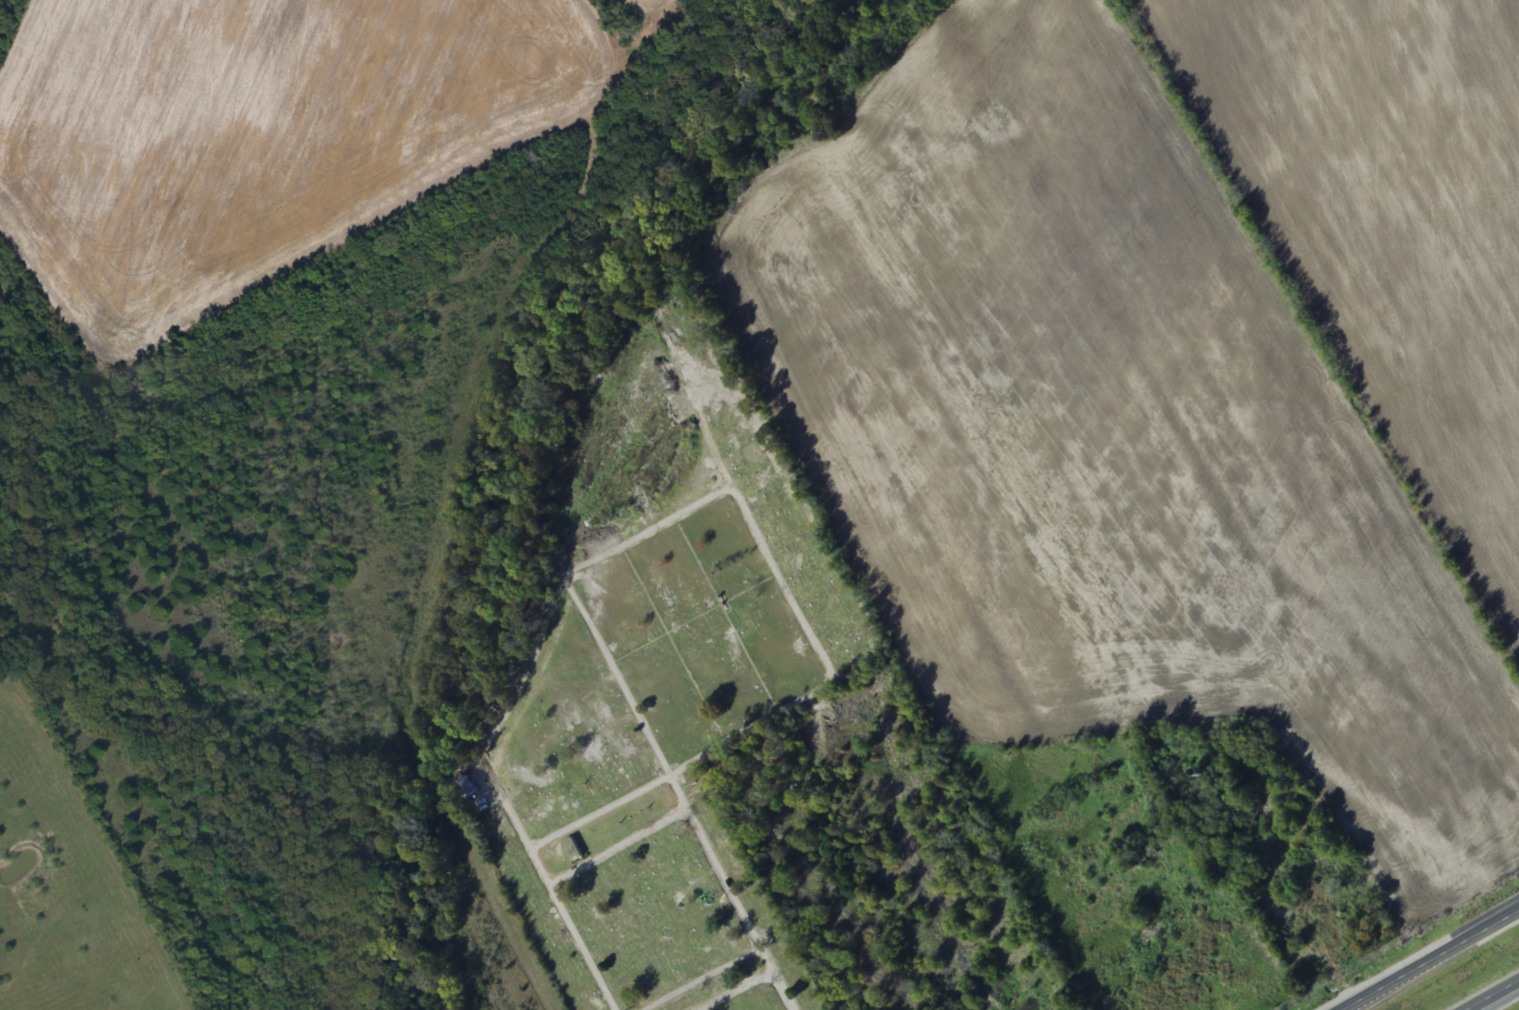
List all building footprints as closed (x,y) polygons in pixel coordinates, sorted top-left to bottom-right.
[(466,800),(478,791),(466,776),(454,786),(466,800)] [(566,843),(574,861),(581,858),(573,839),(566,843)]
